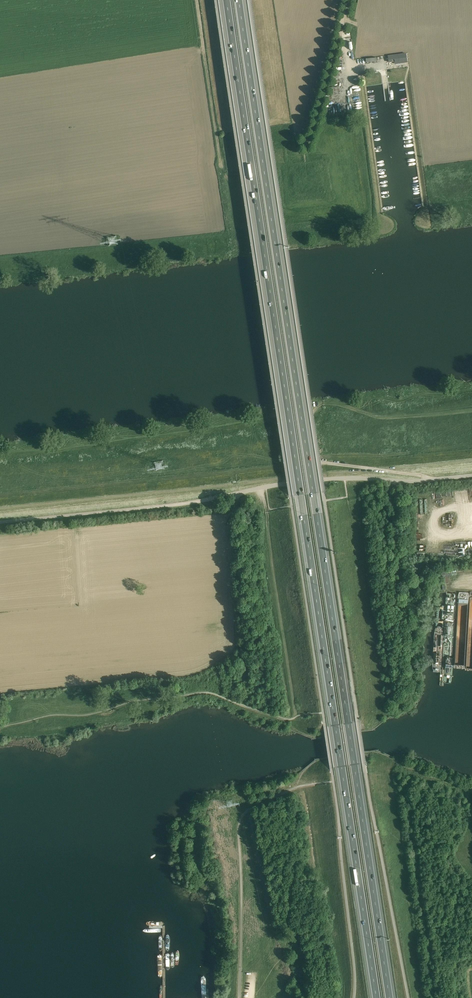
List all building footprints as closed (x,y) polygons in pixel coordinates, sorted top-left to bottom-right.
[(407,62),(406,53),(388,56),(389,63),(395,62),(395,64),(407,62)] [(462,489),(455,490),(457,501),(463,501),(462,489)] [(448,575),(457,575),(457,570),(443,571),(443,582),(448,582),(448,575)]
